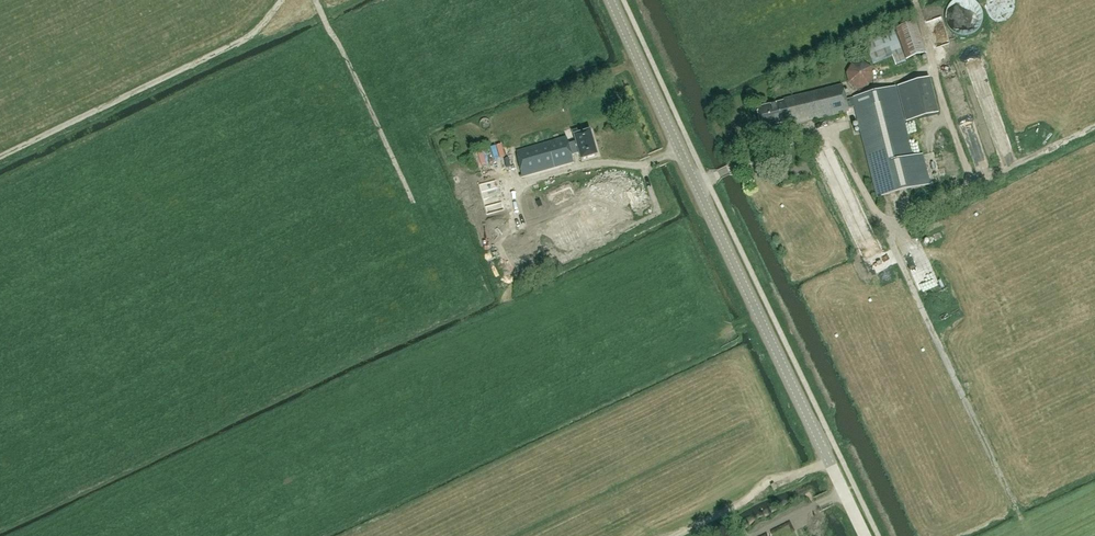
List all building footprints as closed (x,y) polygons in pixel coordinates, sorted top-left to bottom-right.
[(943,16),(935,17),(936,26),(944,25),(943,16)] [(926,53),(916,22),(895,28),(906,60),(926,53)] [(905,63),(895,36),(893,30),(886,33),(864,41),(873,65),(892,58),(895,67),(905,63)] [(974,58),(978,74),(990,72),(986,56),(974,58)] [(959,62),(946,65),(954,95),(961,94),(963,101),(969,100),(959,62)] [(783,101),(756,108),(762,131),(789,124),(790,126),(846,112),(848,109),(854,107),(862,138),(870,168),(877,198),(929,185),(922,155),(912,157),(903,120),(938,111),(930,79),(846,100),(843,87),(840,85),(783,99),(783,101)] [(973,102),(963,105),(968,123),(978,120),(973,102)] [(490,124),(494,137),(502,135),(497,122),(490,124)] [(970,127),(973,143),(985,141),(982,125),(970,127)] [(590,131),(574,136),(567,138),(566,137),(516,151),(521,177),(573,162),(571,154),(578,151),(581,160),(597,155),(590,131)] [(508,218),(506,210),(497,179),(459,189),(468,221),(487,216),(489,223),(508,218)] [(496,244),(485,247),(492,264),(502,261),(496,244)]
